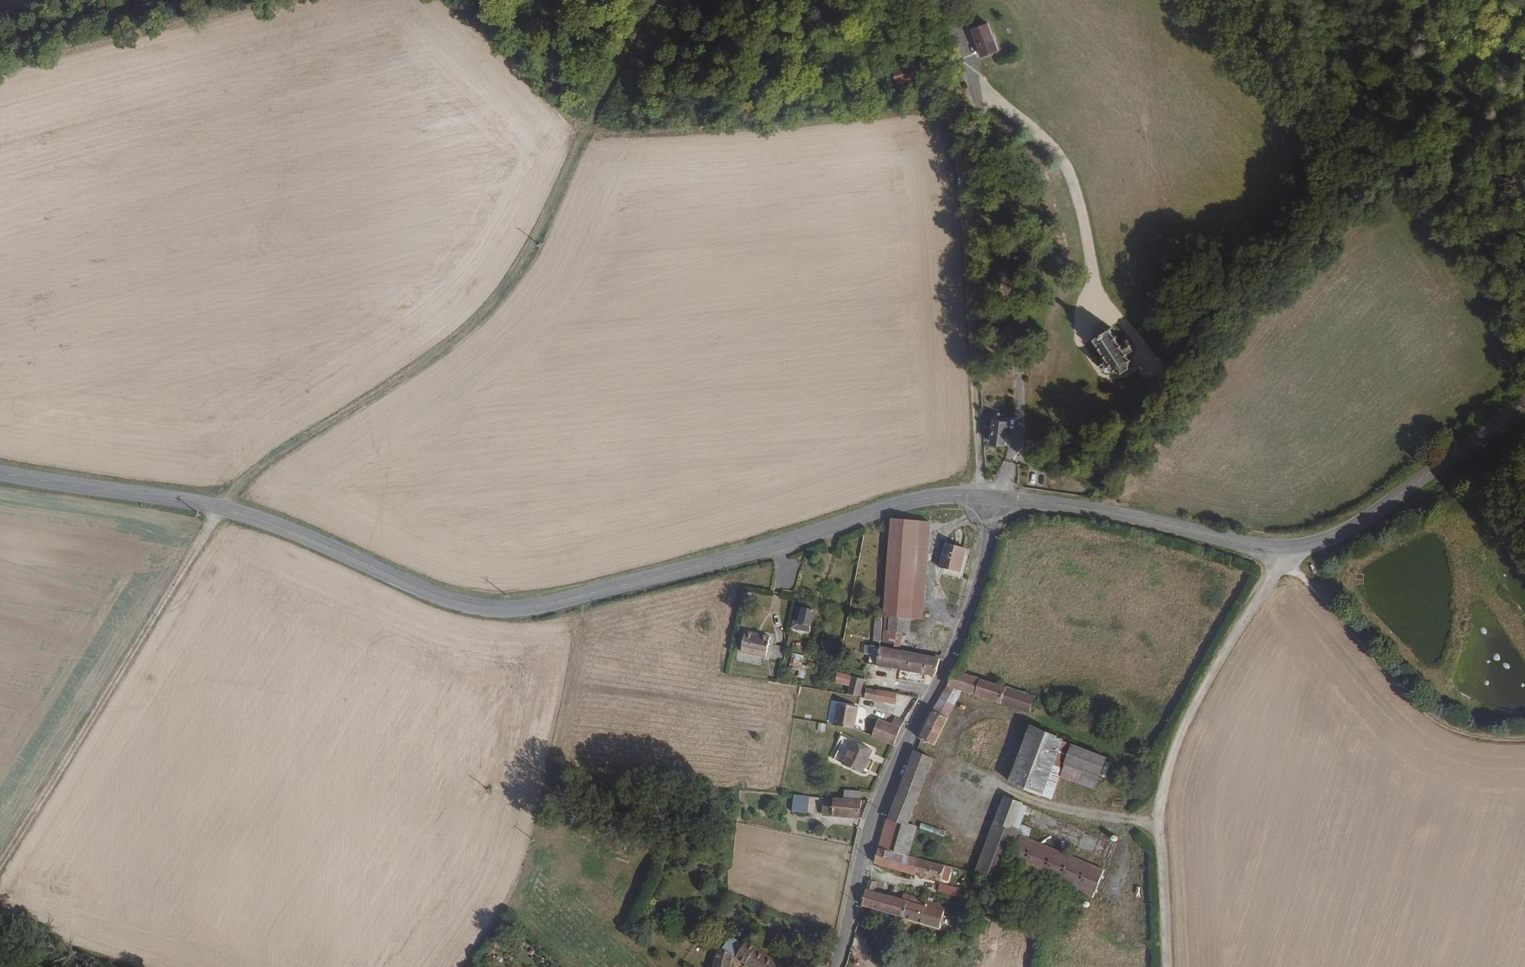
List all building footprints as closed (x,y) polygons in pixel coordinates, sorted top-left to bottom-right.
[(976,44),(981,57),(999,50),(988,22),(971,28),(974,38),(976,44)] [(1092,338),(1102,355),(1096,359),(1105,373),(1111,374),(1115,371),(1122,372),(1128,368),(1130,359),(1127,354),(1134,350),(1126,339),(1120,343),(1110,327),(1092,338)] [(992,419),(989,444),(1005,446),(1008,421),(992,419)] [(1040,485),(1041,468),(1030,468),(1029,484),(1040,485)] [(890,519),(882,617),(884,617),(911,619),(919,522),(890,519)] [(919,522),(911,619),(923,620),(931,522),(919,522)] [(966,549),(945,544),(939,568),(960,573),(966,549)] [(816,611),(798,607),(794,623),(812,627),(816,611)] [(911,619),(884,617),(881,647),(899,651),(902,634),(910,634),(911,619)] [(882,622),(875,621),(873,642),(880,643),(882,622)] [(772,635),(747,629),(742,649),(767,656),(772,635)] [(935,657),(879,647),(876,667),(933,677),(936,673),(940,658),(939,658),(935,657)] [(800,666),(802,657),(793,655),(790,669),(800,671),(800,666)] [(1035,697),(952,671),(947,687),(962,692),(1029,715),(1035,697)] [(850,687),(851,677),(851,676),(838,673),(835,684),(850,687)] [(862,691),(863,687),(864,680),(851,677),(850,687),(848,695),(860,697),(862,691)] [(933,711),(948,720),(962,692),(947,687),(933,711)] [(898,694),(866,689),(865,692),(864,699),(896,705),(898,694)] [(859,708),(837,704),(833,726),(854,730),(859,708)] [(948,720),(933,711),(919,739),(934,748),(948,720)] [(900,728),(905,722),(895,717),(891,725),(878,719),(872,737),(894,746),(900,728)] [(1043,797),(1064,743),(1064,741),(1030,726),(1008,783),(1017,787),(1017,788),(1042,798),(1043,797)] [(873,751),(853,742),(841,765),(862,775),(868,761),(869,761),(873,751)] [(1072,746),(1064,743),(1043,797),(1052,801),(1060,778),(1072,746)] [(1095,791),(1107,759),(1072,745),(1072,746),(1060,778),(1095,791)] [(933,759),(913,751),(887,820),(909,825),(933,759)] [(844,791),(844,799),(860,800),(860,792),(844,791)] [(807,814),(809,797),(793,795),(791,812),(807,814)] [(996,883),(1006,854),(1009,855),(1018,834),(1020,830),(1012,827),(1023,806),(1024,805),(1004,796),(974,874),(996,883)] [(859,820),(861,800),(860,800),(844,799),(833,798),(832,807),(832,818),(859,820)] [(822,817),(832,818),(832,807),(822,806),(822,817)] [(909,825),(887,820),(886,820),(878,848),(909,857),(917,827),(909,825)] [(1029,839),(1018,834),(1009,855),(1007,862),(1093,899),(1105,871),(1029,839)] [(909,857),(878,848),(874,865),(914,876),(919,859),(909,857)] [(919,859),(914,876),(922,878),(941,882),(941,880),(945,867),(945,866),(919,859)] [(948,882),(952,869),(945,867),(941,880),(948,882)] [(876,883),(869,880),(866,890),(861,907),(939,930),(946,906),(932,902),(928,901),(917,898),(917,897),(904,894),(902,900),(874,892),(876,883)] [(938,892),(960,898),(964,890),(940,885),(938,892)] [(737,959),(744,945),(730,937),(723,950),(734,956),(734,958),(737,959)] [(746,942),(744,945),(737,959),(749,966),(785,966),(746,942)] [(719,947),(714,966),(732,966),(734,958),(734,956),(723,950),(719,947)]
